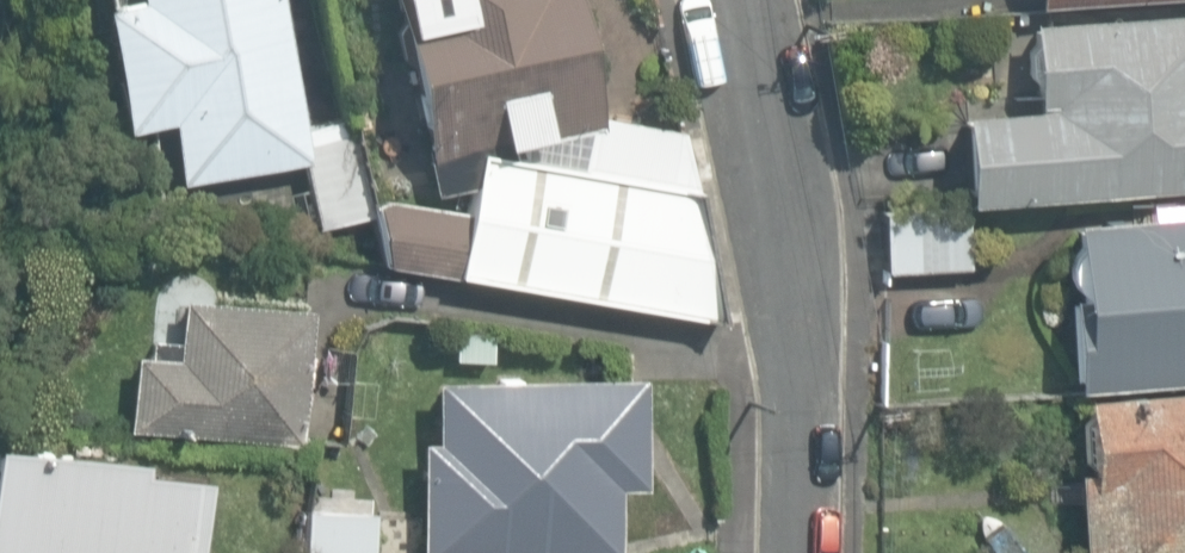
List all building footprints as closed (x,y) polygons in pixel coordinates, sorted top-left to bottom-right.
[(93,4),(115,128),(164,118),(176,184),(308,162),(279,0),(114,0),(93,4)] [(431,197),(469,185),(462,214),(384,200),(372,203),(382,265),(707,322),(681,129),(600,120),(578,25),(586,22),(582,0),(389,0),(431,197)] [(1002,22),(1005,113),(945,115),(948,203),(1184,195),(1184,16),(1002,22)] [(1184,371),(1184,217),(1060,224),(1069,378),(1184,371)] [(307,308),(179,299),(175,341),(146,339),(145,356),(135,355),(127,432),(299,447),(307,308)] [(433,439),(416,439),(419,552),(618,552),(616,488),(642,489),(642,377),(431,380),(433,439)] [(1066,552),(1184,552),(1184,390),(1068,388),(1066,552)] [(197,455),(0,446),(0,552),(193,552),(197,455)]
